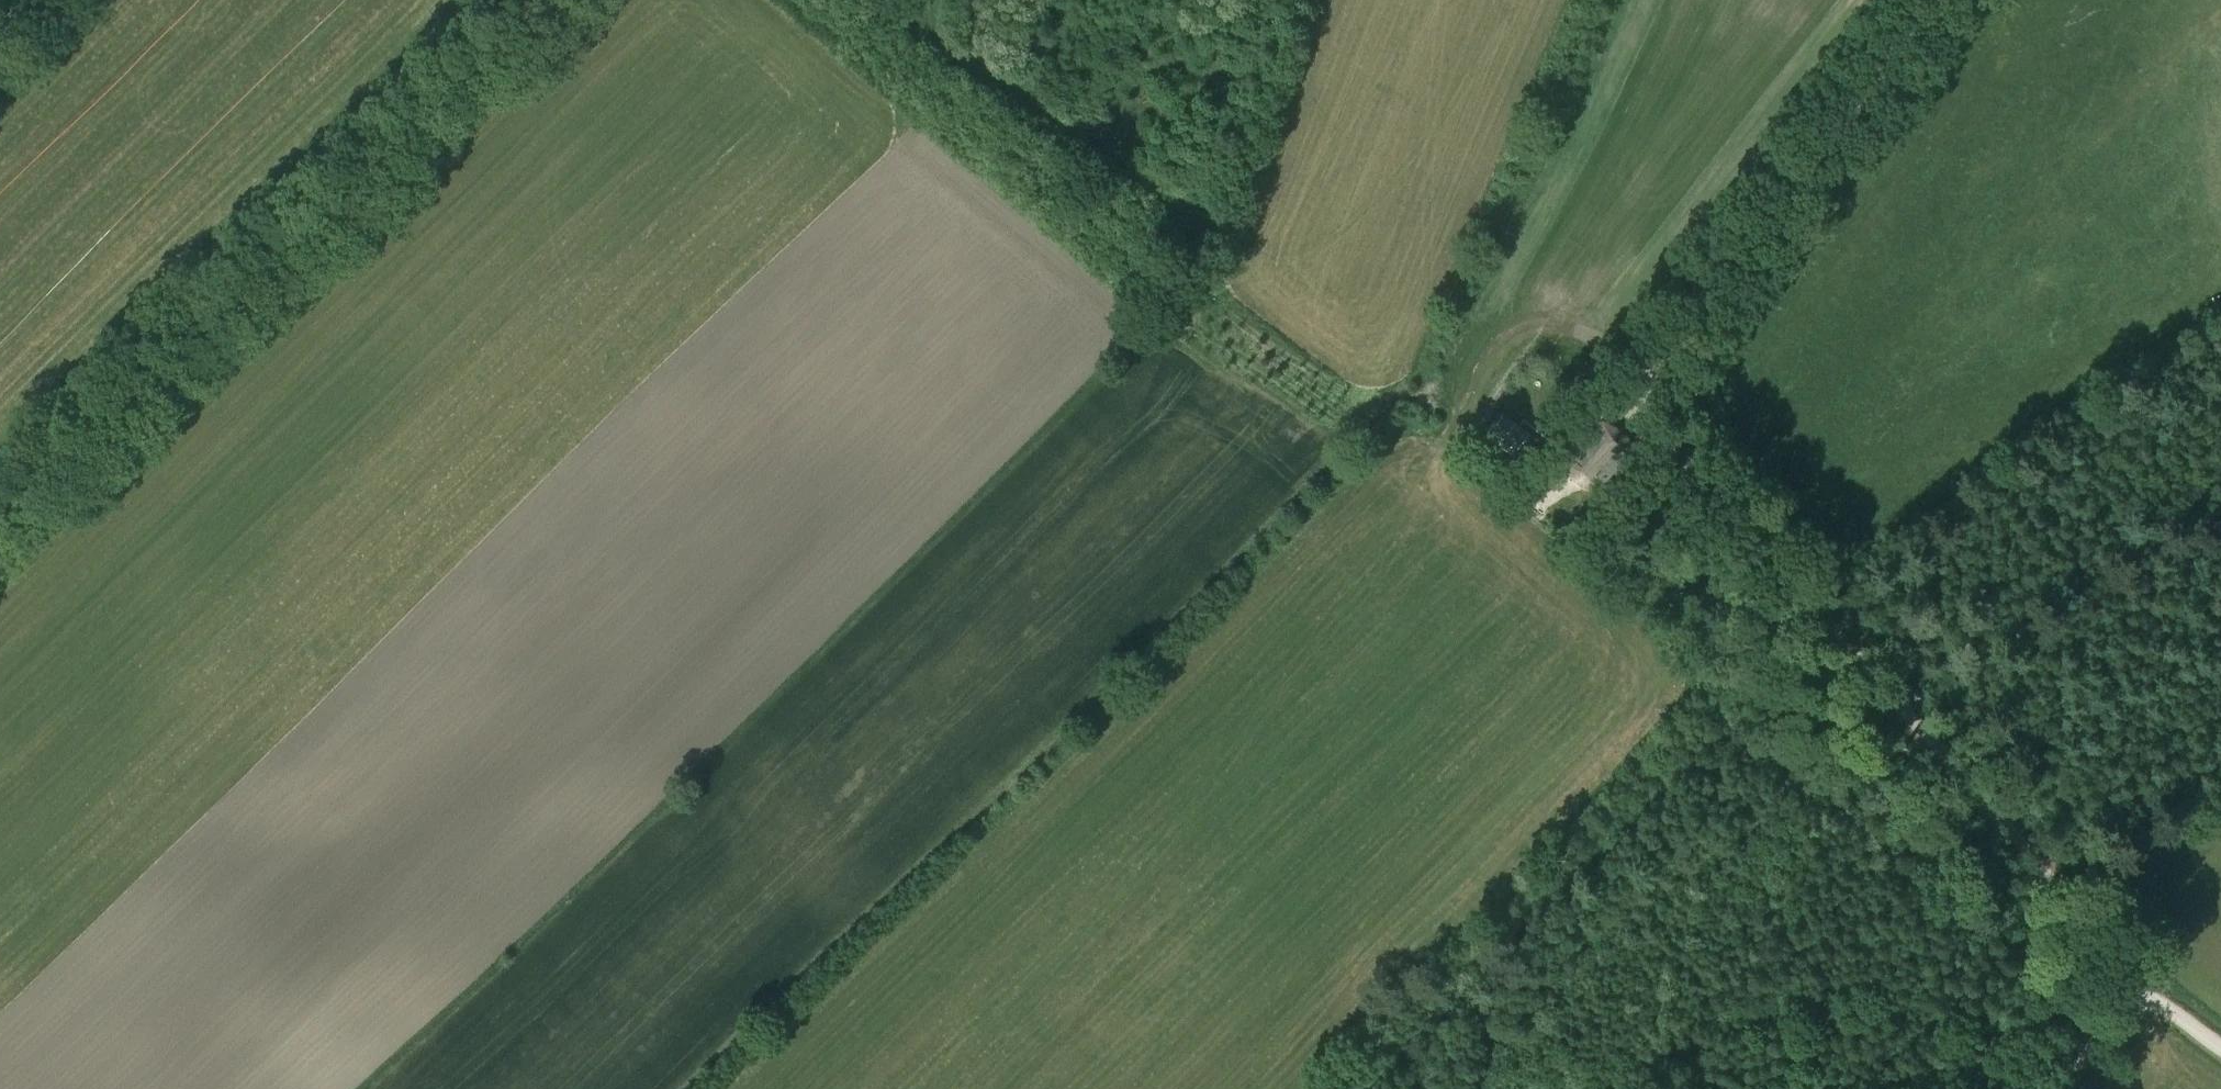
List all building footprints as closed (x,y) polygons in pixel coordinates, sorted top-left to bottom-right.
[(1529,432),(1503,413),(1491,430),(1517,449),(1529,432)] [(1595,489),(1634,450),(1609,426),(1570,466),(1595,489)]
